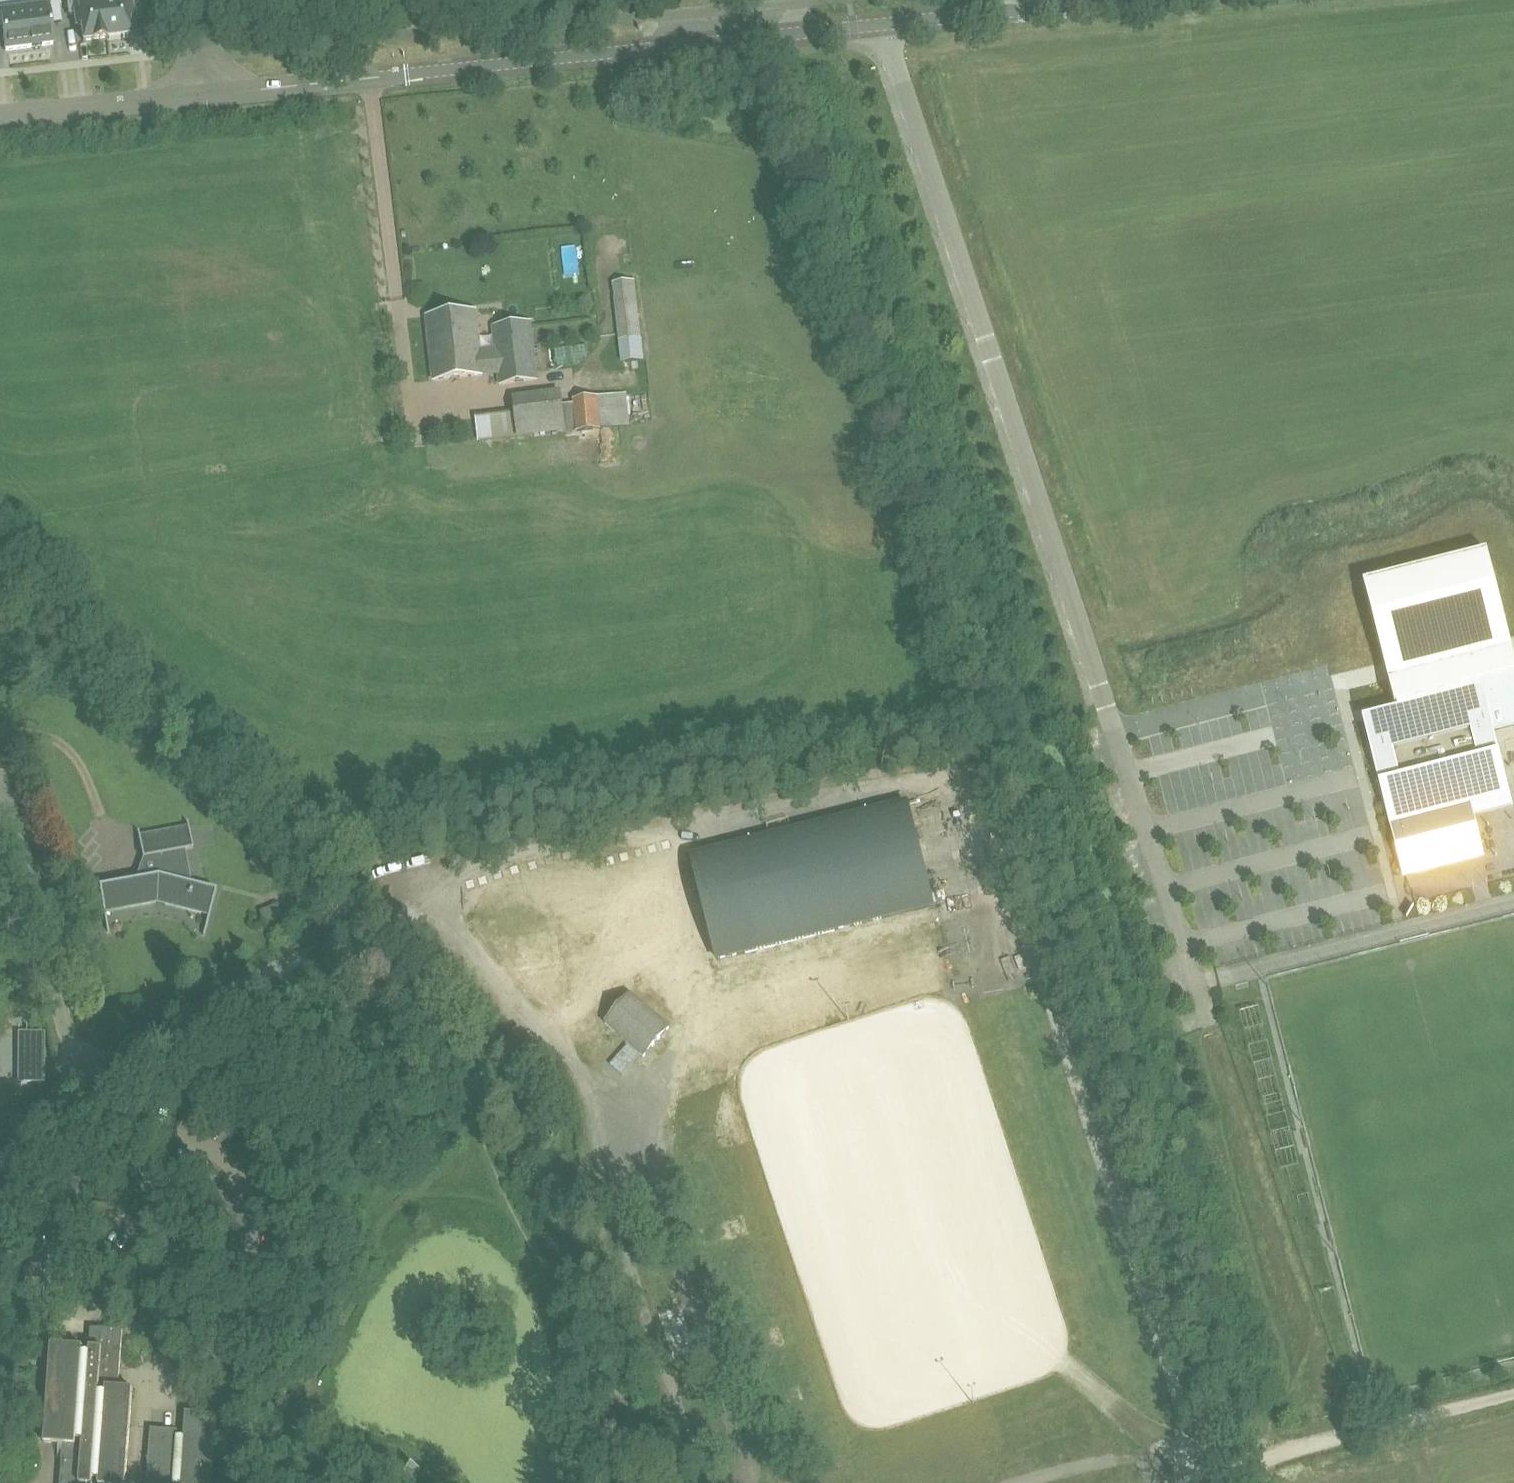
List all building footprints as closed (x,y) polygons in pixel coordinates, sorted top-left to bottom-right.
[(29,48),(23,0),(0,4),(0,28),(2,27),(5,51),(29,48)] [(29,48),(53,45),(50,24),(62,22),(59,0),(26,0),(23,0),(29,48)] [(107,38),(102,0),(67,0),(69,15),(80,13),(83,41),(107,38)] [(107,38),(131,35),(129,19),(133,18),(132,6),(138,6),(137,0),(102,0),(107,38)] [(634,280),(613,283),(621,362),(642,360),(634,280)] [(496,346),(480,348),(476,310),(427,315),(434,380),(499,373),(500,384),(537,380),(531,322),(494,326),(496,346)] [(573,403),(563,405),(566,432),(592,429),(600,428),(597,396),(573,399),(573,403)] [(514,409),(476,414),(478,439),(478,442),(501,439),(518,437),(514,409)] [(1366,719),(1405,872),(1465,857),(1455,817),(1473,812),(1509,803),(1491,732),(1513,726),(1513,666),(1506,635),(1485,554),(1367,585),(1384,653),(1399,711),(1366,719)] [(906,800),(689,855),(716,961),(719,960),(822,934),(933,906),(906,800)] [(138,830),(143,858),(154,856),(158,875),(149,877),(148,876),(99,886),(108,932),(109,932),(105,910),(157,900),(209,913),(203,935),(204,935),(216,890),(192,883),(185,850),(193,849),(188,821),(186,821),(188,829),(140,838),(139,830),(138,830)] [(300,920),(299,918),(302,917),(301,914),(298,915),(297,913),(290,916),(291,918),(289,919),(290,921),(292,920),(293,923),(300,920)] [(630,993),(605,1022),(644,1057),(670,1029),(630,993)] [(45,1083),(45,1059),(18,1059),(18,1083),(45,1083)] [(9,1223),(0,1220),(0,1248),(9,1223)] [(202,1273),(189,1272),(188,1288),(200,1289),(202,1273)] [(50,1364),(45,1443),(64,1444),(61,1482),(127,1482),(133,1388),(120,1387),(124,1331),(91,1329),(90,1347),(51,1344),(50,1364)] [(151,1428),(148,1482),(213,1482),(218,1414),(187,1412),(185,1438),(177,1437),(177,1430),(151,1428)]
